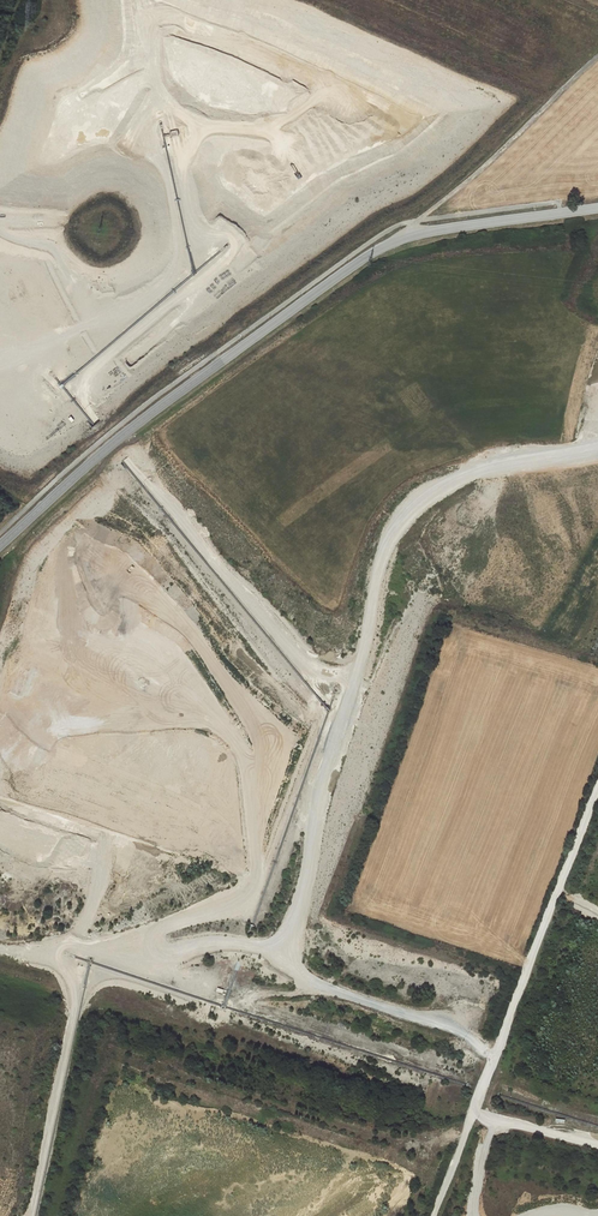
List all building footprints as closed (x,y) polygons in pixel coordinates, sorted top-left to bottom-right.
[(37,2),(26,2),(25,10),(25,13),(36,14),(37,2)]
